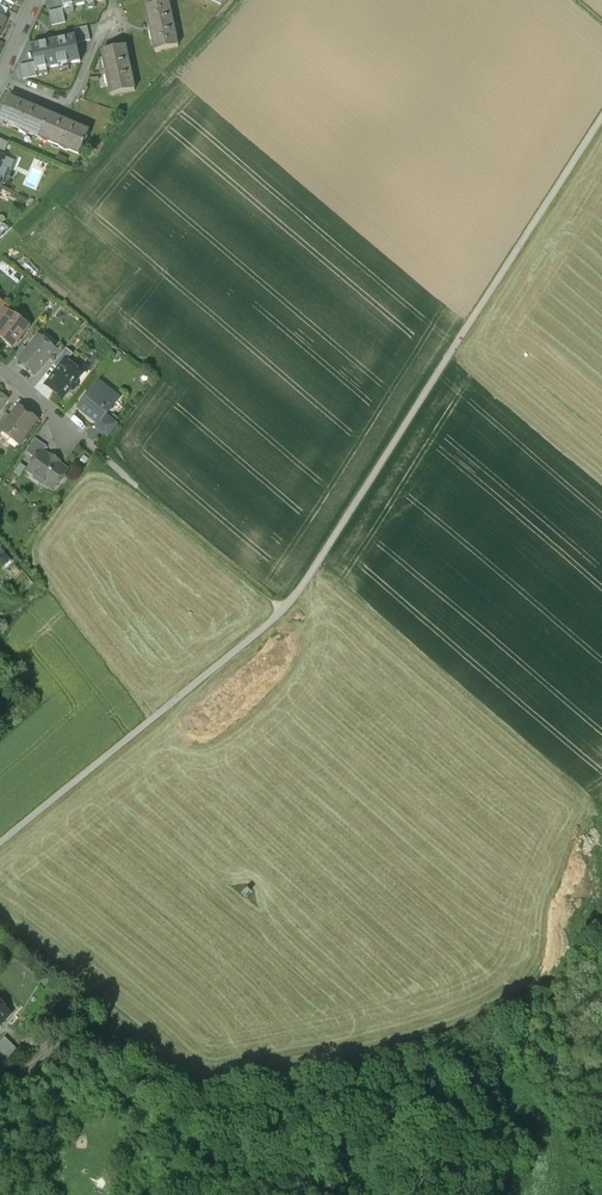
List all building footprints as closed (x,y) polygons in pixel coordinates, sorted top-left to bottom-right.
[(64,8),(72,6),(72,7),(97,2),(97,1),(103,0),(62,0),(64,8)] [(168,2),(144,7),(146,16),(148,18),(150,26),(148,26),(150,33),(151,32),(153,41),(152,43),(154,51),(177,46),(168,2)] [(61,8),(48,11),(51,25),(64,22),(61,8)] [(87,26),(74,28),(75,36),(77,42),(90,40),(87,26)] [(68,37),(32,46),(37,70),(48,67),(48,68),(69,63),(69,62),(81,60),(77,42),(75,36),(68,37)] [(124,46),(102,51),(104,59),(106,60),(108,70),(106,70),(107,76),(109,75),(111,84),(109,86),(111,94),(134,90),(124,46)] [(33,62),(20,65),(23,79),(26,78),(36,76),(33,62)] [(49,114),(10,98),(1,118),(9,122),(10,125),(20,129),(21,127),(29,130),(30,133),(39,137),(40,135),(49,114)] [(89,131),(49,114),(40,135),(49,139),(50,141),(59,145),(60,143),(68,147),(69,149),(79,154),(89,131)] [(0,139),(0,152),(8,155),(13,144),(0,139)] [(25,267),(36,277),(41,271),(30,261),(25,267)] [(8,312),(3,308),(0,312),(0,323),(8,312)] [(6,342),(5,343),(12,348),(17,341),(16,341),(28,326),(17,317),(16,318),(8,312),(0,323),(0,337),(6,342)] [(28,350),(19,361),(36,375),(48,359),(56,351),(55,350),(39,337),(28,350)] [(60,344),(55,350),(56,351),(48,359),(54,364),(66,349),(60,344)] [(23,346),(14,357),(19,361),(28,350),(23,346)] [(54,364),(52,367),(57,371),(65,362),(66,363),(73,355),(66,349),(54,364)] [(57,371),(47,385),(63,398),(69,390),(70,391),(74,390),(76,387),(76,384),(75,383),(81,375),(66,363),(65,362),(57,371)] [(98,386),(96,385),(78,408),(99,424),(106,415),(108,412),(105,410),(114,399),(107,393),(106,389),(102,386),(98,386)] [(112,407),(116,410),(123,400),(119,396),(112,407)] [(11,417),(2,430),(3,431),(11,436),(9,439),(9,442),(16,447),(20,447),(25,440),(25,438),(23,437),(36,420),(18,408),(11,417)] [(0,421),(0,435),(3,431),(2,430),(11,417),(6,413),(0,421)] [(106,415),(99,424),(96,427),(107,436),(117,424),(106,415)] [(35,438),(25,451),(36,459),(42,452),(43,452),(47,447),(35,438)] [(43,452),(42,452),(36,459),(29,469),(36,474),(35,475),(53,488),(59,481),(62,480),(64,478),(63,475),(67,470),(57,463),(58,462),(50,457),(50,458),(43,452)] [(10,1013),(0,1002),(0,1023),(10,1013)] [(0,1041),(0,1061),(3,1064),(18,1050),(5,1036),(0,1041)]
